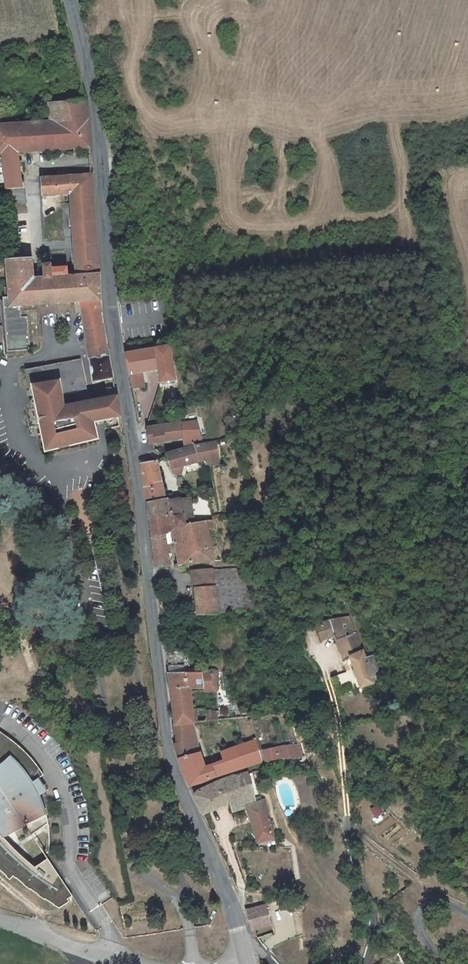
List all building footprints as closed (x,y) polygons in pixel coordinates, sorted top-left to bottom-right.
[(75,38),(67,40),(70,47),(77,46),(75,38)] [(87,85),(78,50),(73,51),(82,86),(87,85)] [(50,95),(52,115),(10,119),(8,98),(0,99),(0,146),(6,146),(12,179),(28,177),(23,143),(94,139),(88,92),(50,95)] [(75,182),(83,259),(105,256),(100,202),(96,166),(43,169),(45,186),(75,182)] [(11,246),(14,267),(37,265),(35,242),(11,246)] [(48,251),(49,263),(72,260),(71,249),(48,251)] [(37,265),(14,267),(14,271),(14,273),(15,281),(7,281),(12,335),(36,333),(32,300),(23,301),(23,292),(86,285),(98,370),(118,367),(111,315),(107,278),(105,256),(83,259),(72,260),(49,263),(37,265)] [(135,343),(139,363),(151,362),(166,360),(168,372),(182,370),(178,337),(135,343)] [(125,405),(121,385),(91,390),(83,346),(49,349),(29,351),(31,368),(36,367),(46,434),(100,427),(98,409),(125,405)] [(153,376),(151,362),(139,363),(141,378),(153,376)] [(205,412),(185,414),(188,431),(190,442),(207,440),(213,438),(205,412)] [(188,431),(185,414),(155,419),(156,421),(158,436),(162,435),(188,431)] [(208,442),(171,449),(174,463),(210,457),(211,461),(224,458),(221,437),(213,438),(207,440),(208,442)] [(151,476),(166,473),(161,451),(148,454),(151,476)] [(151,476),(154,493),(170,491),(166,473),(151,476)] [(156,510),(175,510),(173,495),(171,496),(170,491),(154,493),(156,510)] [(173,495),(175,510),(201,507),(198,491),(173,495)] [(175,510),(156,510),(162,555),(178,554),(174,528),(181,527),(185,554),(219,551),(212,515),(207,515),(204,507),(201,507),(175,510)] [(224,577),(228,603),(267,599),(259,559),(256,558),(221,559),(224,577)] [(200,560),(203,580),(224,577),(221,559),(200,560)] [(224,577),(203,580),(207,605),(212,604),(228,603),(224,577)] [(338,607),(328,612),(334,624),(347,619),(356,643),(361,642),(372,673),(383,669),(372,636),(358,603),(338,607)] [(348,682),(364,676),(360,660),(344,665),(348,682)] [(178,661),(184,713),(203,711),(230,709),(228,699),(201,702),(197,679),(222,677),(221,661),(178,661)] [(203,711),(184,713),(187,730),(184,731),(198,775),(209,772),(238,761),(245,759),(272,753),(272,752),(267,729),(211,741),(203,711)] [(24,821),(35,816),(40,824),(57,813),(53,798),(52,795),(45,781),(42,774),(41,772),(51,764),(41,750),(33,741),(28,737),(24,733),(8,723),(0,717),(0,817),(24,821)] [(296,734),(292,735),(295,746),(299,746),(299,747),(311,748),(307,733),(296,734)] [(290,748),(287,736),(275,739),(277,750),(290,748)] [(268,795),(259,760),(241,765),(209,777),(202,785),(211,804),(239,796),(242,802),(255,799),(268,833),(284,828),(276,792),(268,795)] [(384,787),(377,793),(383,800),(390,794),(384,787)] [(57,848),(44,857),(40,853),(36,851),(33,847),(28,843),(22,837),(12,827),(24,821),(0,817),(0,851),(3,854),(17,868),(21,865),(26,869),(32,873),(40,879),(56,890),(69,898),(79,891),(78,888),(82,885),(57,848)] [(280,912),(274,890),(256,895),(261,917),(280,912)] [(259,930),(261,937),(274,932),(272,926),(259,930)]
